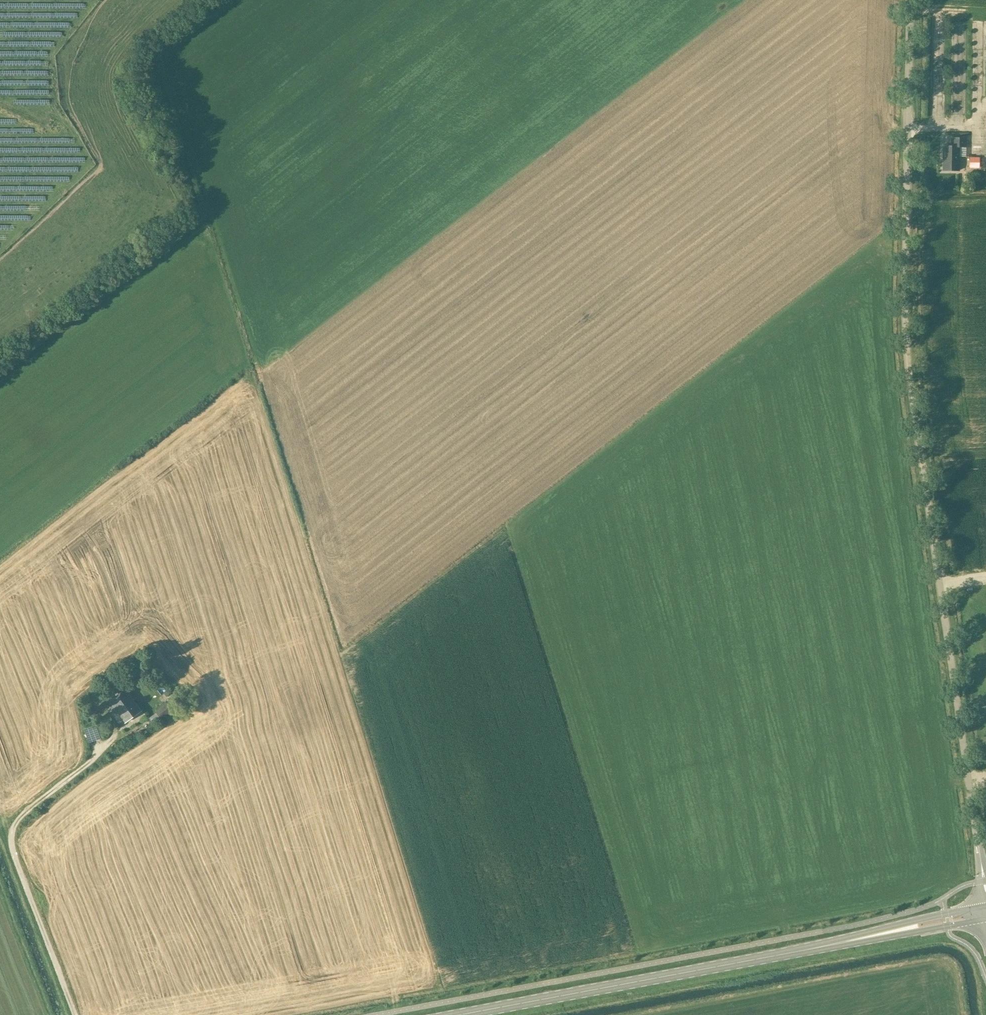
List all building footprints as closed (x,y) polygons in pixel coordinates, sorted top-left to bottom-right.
[(951,138),(951,147),(943,147),(942,171),(959,171),(959,147),(967,147),(967,139),(951,138)] [(969,166),(979,166),(979,156),(969,157),(969,166)] [(126,690),(110,701),(126,723),(142,711),(126,690)] [(181,704),(175,697),(156,712),(161,719),(181,704)]
